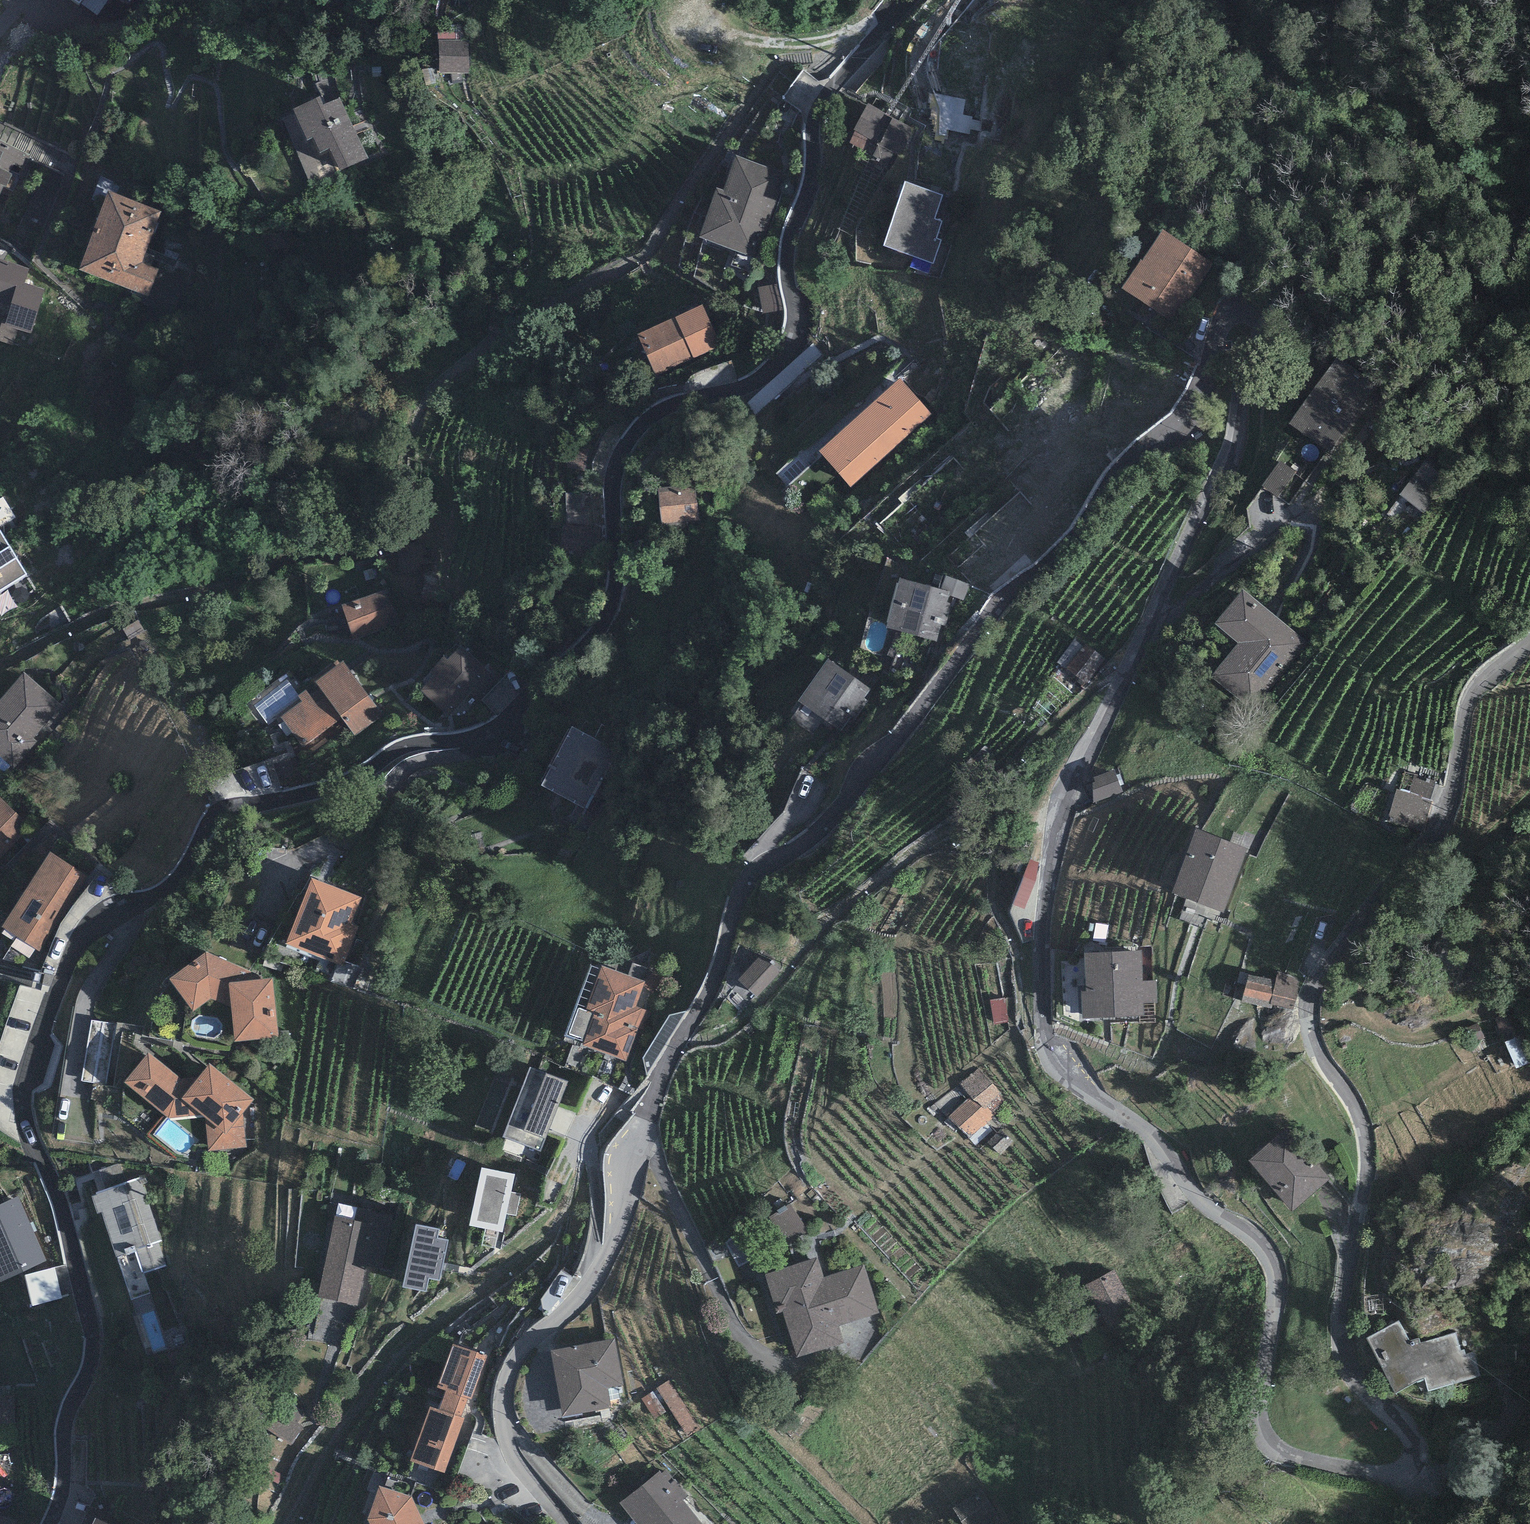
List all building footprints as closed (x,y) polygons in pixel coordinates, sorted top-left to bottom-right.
[(467,41),(440,42),(441,75),(468,74),(467,41)] [(320,100),(293,113),(306,143),(312,141),(319,157),(329,152),(339,174),(367,161),(340,100),(324,108),(320,100)] [(916,129),(869,104),(855,131),(902,156),(916,129)] [(0,143),(0,197),(2,193),(8,196),(14,183),(18,185),(30,157),(0,143)] [(785,174),(736,158),(724,193),(716,190),(699,241),(757,260),(785,174)] [(943,196),(905,184),(885,249),(936,265),(943,240),(937,238),(942,222),(936,220),(943,196)] [(161,214),(107,195),(79,275),(149,300),(158,272),(143,266),(161,214)] [(1215,267),(1163,232),(1122,291),(1174,327),(1215,267)] [(0,261),(0,305),(10,308),(4,326),(32,334),(45,291),(25,285),(29,271),(0,261)] [(703,307),(638,337),(656,376),(721,347),(703,307)] [(1377,389),(1336,360),(1288,426),(1330,456),(1377,389)] [(932,417),(900,381),(819,454),(851,489),(932,417)] [(1454,462),(1436,448),(1399,497),(1427,516),(1437,488),(1454,462)] [(1295,474),(1279,464),(1263,489),(1279,499),(1295,474)] [(681,486),(657,489),(663,532),(689,528),(688,522),(699,520),(695,487),(682,489),(681,486)] [(1264,492),(1254,508),(1271,519),(1281,502),(1264,492)] [(589,494),(565,495),(567,525),(563,525),(561,559),(598,562),(600,529),(593,528),(589,494)] [(1024,542),(1043,522),(1019,500),(1001,520),(1011,529),(1024,542)] [(949,593),(899,581),(887,630),(937,642),(941,626),(945,627),(951,605),(947,604),(949,593)] [(388,591),(342,608),(353,639),(399,622),(388,591)] [(1306,642),(1243,591),(1214,625),(1238,645),(1211,677),(1251,709),(1306,642)] [(0,594),(0,605),(11,604),(9,593),(0,594)] [(1105,659),(1087,644),(1066,671),(1085,685),(1105,659)] [(489,672),(460,647),(448,661),(444,658),(430,675),(434,678),(421,693),(450,718),(489,672)] [(870,690),(827,661),(799,703),(801,705),(792,719),(813,734),(822,720),(841,733),(870,690)] [(383,713),(343,662),(276,715),(302,749),(341,718),(355,735),(383,713)] [(24,675),(0,703),(0,759),(13,770),(64,708),(24,675)] [(618,751),(571,728),(542,789),(588,811),(618,751)] [(1114,771),(1093,779),(1093,803),(1123,792),(1114,771)] [(1410,794),(1396,790),(1387,821),(1423,831),(1437,782),(1415,775),(1410,794)] [(0,800),(0,858),(29,827),(0,800)] [(1248,850),(1196,830),(1172,894),(1224,914),(1248,850)] [(56,918),(82,875),(50,853),(2,929),(38,951),(56,918)] [(1039,865),(1028,861),(1011,905),(1023,910),(1039,865)] [(362,900),(311,881),(287,945),(344,967),(358,928),(352,926),(362,900)] [(1141,951),(1083,955),(1085,993),(1081,994),(1082,1020),(1144,1016),(1143,1004),(1156,1003),(1155,980),(1143,981),(1141,951)] [(206,954),(169,981),(194,1013),(210,998),(229,1006),(234,1043),(278,1038),(273,980),(244,982),(242,968),(206,954)] [(763,954),(738,981),(756,998),(781,972),(763,954)] [(643,983),(600,967),(584,1012),(592,1014),(581,1047),(627,1063),(639,1028),(641,1029),(647,1011),(635,1007),(643,983)] [(1275,982),(1249,975),(1243,1000),(1271,1007),(1272,1005),(1292,1010),(1300,977),(1277,971),(1275,982)] [(1003,999),(990,1000),(993,1023),(1006,1021),(1003,999)] [(1526,1032),(1514,1009),(1494,1020),(1506,1042),(1526,1032)] [(1485,1037),(1477,1024),(1468,1030),(1475,1043),(1485,1037)] [(149,1055),(125,1084),(171,1120),(201,1116),(205,1120),(210,1150),(249,1147),(244,1113),(254,1102),(211,1065),(191,1086),(149,1055)] [(970,1097),(949,1117),(970,1138),(995,1114),(987,1106),(1002,1092),(977,1066),(958,1085),(970,1097)] [(566,1083),(529,1069),(503,1139),(540,1153),(566,1083)] [(1332,1180),(1287,1129),(1249,1163),(1293,1214),(1332,1180)] [(1012,1142),(1000,1130),(987,1144),(1000,1155),(1012,1142)] [(514,1176),(481,1170),(469,1228),(502,1234),(514,1176)] [(140,1179),(94,1195),(116,1258),(135,1251),(143,1274),(170,1264),(140,1179)] [(0,1206),(0,1282),(2,1285),(49,1262),(17,1198),(0,1206)] [(807,1228),(788,1204),(765,1221),(783,1246),(807,1228)] [(376,1212),(338,1205),(319,1298),(357,1306),(365,1266),(381,1269),(383,1255),(371,1237),(376,1212)] [(439,1232),(416,1227),(403,1289),(425,1294),(428,1280),(440,1282),(449,1241),(438,1239),(439,1232)] [(818,1260),(764,1277),(776,1316),(782,1314),(796,1358),(842,1343),(837,1328),(880,1314),(864,1264),(823,1277),(818,1260)] [(58,1270),(27,1277),(35,1309),(65,1302),(58,1270)] [(1104,1282),(1089,1287),(1102,1322),(1125,1313),(1118,1298),(1111,1300),(1104,1282)] [(1399,1322),(1365,1339),(1395,1396),(1424,1380),(1428,1392),(1480,1378),(1473,1354),(1465,1356),(1463,1349),(1458,1350),(1454,1335),(1419,1346),(1417,1338),(1410,1341),(1399,1322)] [(624,1386),(616,1341),(551,1353),(563,1418),(611,1409),(607,1389),(624,1386)] [(487,1357),(452,1345),(437,1391),(445,1393),(439,1412),(460,1419),(467,1398),(472,1400),(487,1357)] [(0,1397),(0,1425),(15,1424),(14,1396),(0,1397)] [(445,1474),(464,1421),(460,1419),(439,1412),(430,1408),(410,1462),(445,1474)] [(660,1475),(623,1505),(638,1523),(701,1523),(683,1502),(688,1497),(675,1482),(670,1486),(660,1475)] [(378,1488),(368,1522),(369,1523),(425,1523),(413,1498),(378,1488)] [(979,1489),(950,1512),(959,1523),(984,1523),(998,1513),(979,1489)]
